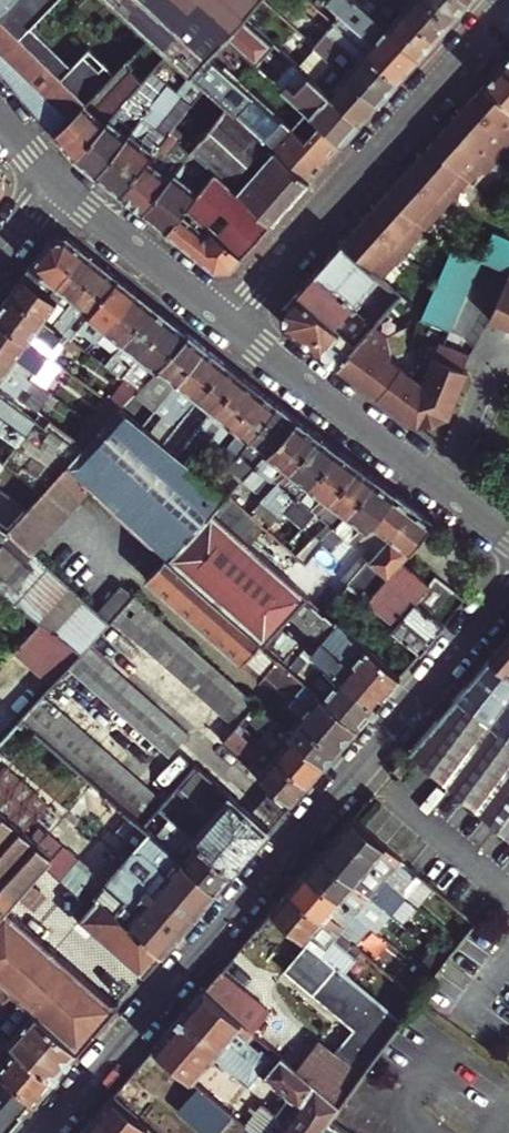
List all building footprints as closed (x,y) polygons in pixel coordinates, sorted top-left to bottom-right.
[(56,132),(86,102),(116,73),(92,48),(74,66),(41,32),(34,25),(58,0),(0,0),(0,65),(56,132)] [(34,25),(41,32),(72,0),(58,0),(34,25)] [(151,37),(191,73),(243,16),(258,0),(114,0),(151,37)] [(419,57),(369,13),(354,0),(325,0),(341,14),(334,22),(399,79),(419,57)] [(436,38),(392,0),(371,0),(376,4),(369,13),(419,57),(436,38)] [(452,20),(429,0),(392,0),(436,38),(452,20)] [(470,0),(429,0),(452,20),(470,0)] [(228,106),(275,147),(292,128),(307,110),(283,89),(254,64),(273,44),(243,16),(191,73),(206,87),(228,106)] [(379,102),(399,79),(334,22),(314,45),(318,49),(379,102)] [(313,54),(318,49),(314,45),(305,37),(300,43),(313,54)] [(362,121),(379,102),(318,49),(313,54),(300,43),(288,56),(301,68),(362,121)] [(502,64),(485,83),(508,104),(508,70),(502,64)] [(343,142),(362,121),(301,68),(283,89),(307,110),(343,142)] [(96,173),(112,154),(149,109),(169,85),(152,70),(141,82),(107,121),(91,139),(75,156),(96,173)] [(75,156),(91,139),(107,121),(141,82),(131,72),(92,109),(86,102),(56,132),(75,156)] [(96,173),(121,193),(175,126),(206,87),(191,73),(175,92),(169,85),(149,109),(112,154),(96,173)] [(508,137),(508,104),(485,83),(459,113),(498,149),(508,137)] [(273,220),(310,179),(275,147),(228,106),(196,146),(220,166),(215,171),(238,190),(273,220)] [(328,159),(343,142),(307,110),(292,128),(328,159)] [(432,143),(472,179),(498,149),(459,113),(432,143)] [(143,210),(162,187),(196,146),(196,144),(175,126),(121,193),(143,210)] [(292,128),(275,147),(310,179),(328,159),(292,128)] [(449,205),(472,179),(432,143),(409,168),(449,205)] [(166,229),(186,205),(202,186),(193,178),(206,163),(215,171),(220,166),(196,146),(162,187),(143,210),(166,229)] [(387,192),(428,229),(449,205),(409,168),(387,192)] [(244,254),(273,220),(238,190),(215,171),(202,186),(186,205),(190,209),(209,225),(244,254)] [(405,254),(428,229),(387,192),(365,217),(405,254)] [(233,267),(244,254),(209,225),(204,230),(186,214),(190,209),(186,205),(166,229),(215,268),(233,267)] [(366,263),(384,279),(405,254),(365,217),(343,242),(366,263)] [(482,258),(497,264),(508,234),(494,229),(482,258)] [(508,234),(497,264),(508,268),(508,235),(508,234)] [(58,286),(73,266),(84,251),(68,238),(51,239),(23,277),(36,287),(45,276),(53,282),(48,288),(53,291),(58,286)] [(337,289),(359,308),(384,279),(366,263),(343,242),(317,271),(337,289)] [(447,262),(476,273),(482,258),(453,246),(447,262)] [(65,292),(75,300),(102,265),(84,251),(73,266),(58,286),(65,292)] [(441,276),(470,287),(476,273),(447,262),(441,276)] [(85,308),(92,314),(119,279),(102,265),(75,300),(66,311),(71,315),(58,332),(63,336),(85,308)] [(372,327),(375,323),(359,308),(337,289),(317,271),(297,293),(356,345),(372,327)] [(508,324),(508,274),(492,317),(508,324)] [(436,290),(464,302),(470,287),(441,276),(438,284),(436,290)] [(71,315),(66,311),(54,302),(48,297),(36,287),(23,277),(10,295),(44,321),(49,314),(57,321),(52,327),(58,332),(71,315)] [(89,318),(106,331),(137,293),(119,279),(92,314),(89,318)] [(59,296),(61,298),(65,292),(58,286),(53,291),(59,296)] [(430,304),(459,316),(464,302),(436,290),(430,304)] [(48,297),(54,302),(59,296),(53,291),(48,297)] [(106,331),(123,344),(154,307),(137,293),(106,331)] [(338,364),(356,345),(297,293),(283,308),(286,324),(338,364)] [(63,336),(58,332),(52,327),(44,321),(10,295),(0,308),(0,321),(46,357),(57,343),(75,357),(81,350),(63,336)] [(424,319),(453,331),(459,316),(430,304),(424,319)] [(113,356),(130,370),(154,342),(172,321),(154,307),(123,344),(113,356)] [(28,379),(46,357),(0,321),(0,357),(28,379)] [(136,394),(144,385),(189,335),(172,321),(154,342),(130,370),(121,381),(136,394)] [(380,396),(403,365),(390,355),(393,352),(386,337),(372,327),(356,345),(338,364),(380,396)] [(164,400),(176,385),(194,362),(205,347),(189,335),(144,385),(164,400)] [(435,419),(451,415),(470,370),(466,368),(472,353),(441,341),(432,364),(421,366),(435,419)] [(188,397),(196,403),(227,365),(205,347),(194,362),(176,385),(164,400),(171,405),(167,410),(174,415),(178,409),(188,397)] [(28,379),(0,357),(0,386),(14,397),(28,379)] [(28,379),(41,389),(58,367),(46,357),(28,379)] [(99,364),(104,368),(108,362),(103,358),(99,364)] [(314,602),(212,514),(225,499),(227,497),(177,459),(191,441),(204,425),(210,417),(242,377),(227,365),(196,403),(186,416),(161,448),(118,414),(99,434),(83,451),(63,473),(85,492),(155,552),(265,646),(290,615),(321,641),(311,653),(304,647),(288,667),(357,726),(368,716),(391,686),(400,677),(358,641),(353,647),(338,635),(344,628),(326,613),(314,602)] [(420,423),(435,419),(421,366),(409,370),(403,365),(380,396),(417,424),(420,423)] [(222,439),(231,427),(260,391),(242,377),(210,417),(204,425),(217,435),(222,439)] [(238,455),(240,453),(278,406),(260,391),(231,427),(240,434),(229,448),(238,455)] [(34,422),(0,396),(0,414),(8,420),(26,433),(34,422)] [(178,409),(186,416),(196,403),(188,397),(178,409)] [(161,404),(167,410),(171,405),(164,400),(161,404)] [(86,424),(99,434),(118,414),(104,403),(86,424)] [(253,470),(278,443),(298,421),(278,406),(240,453),(247,458),(241,464),(251,472),(253,470)] [(8,420),(0,414),(0,438),(1,439),(4,435),(17,446),(3,464),(43,495),(63,473),(83,451),(70,441),(49,424),(44,431),(34,422),(26,433),(8,420)] [(264,478),(277,487),(319,437),(298,421),(278,443),(253,470),(264,478)] [(70,441),(83,451),(99,434),(86,424),(70,441)] [(209,455),(218,444),(213,441),(217,435),(204,425),(191,441),(209,455)] [(296,502),(317,477),(339,452),(319,437),(277,487),(269,496),(288,511),(296,502)] [(315,516),(322,509),(359,466),(339,452),(317,477),(296,502),(315,516)] [(235,460),(241,464),(247,458),(240,453),(238,455),(235,460)] [(326,524),(334,531),(358,503),(377,481),(359,466),(322,509),(315,516),(320,519),(315,525),(311,521),(300,535),(310,543),(314,538),(326,524)] [(6,536),(28,555),(85,492),(63,473),(43,495),(26,513),(6,536)] [(344,538),(353,545),(372,523),(396,495),(377,481),(358,503),(334,531),(344,538)] [(369,599),(401,560),(433,523),(396,495),(372,523),(390,537),(350,584),(369,599)] [(6,536),(26,513),(11,502),(0,515),(0,532),(6,536)] [(323,545),(332,552),(344,538),(334,531),(323,545)] [(28,555),(6,536),(0,532),(0,579),(21,600),(46,571),(28,555)] [(298,558),(306,565),(323,545),(314,538),(310,543),(301,554),(298,558)] [(293,554),(297,550),(291,545),(288,549),(293,554)] [(306,565),(317,574),(334,554),(332,552),(323,545),(306,565)] [(298,558),(301,554),(297,550),(293,554),(298,558)] [(265,646),(155,552),(150,558),(158,566),(145,581),(285,702),(292,694),(307,708),(299,717),(338,750),(349,737),(357,726),(288,667),(265,646)] [(440,603),(442,605),(454,591),(437,576),(429,584),(401,560),(369,599),(350,584),(326,613),(344,628),(358,641),(383,611),(396,623),(392,628),(421,653),(435,636),(445,625),(431,613),(440,603)] [(314,602),(326,613),(350,584),(338,573),(314,602)] [(109,625),(112,621),(133,599),(120,587),(96,614),(109,625)] [(153,617),(133,599),(112,621),(124,630),(237,728),(240,725),(256,706),(153,617)] [(505,642),(490,659),(506,673),(508,669),(508,637),(505,642)] [(88,648),(79,657),(66,672),(168,758),(189,734),(88,648)] [(506,673),(490,659),(475,676),(410,751),(508,836),(508,676),(506,673)] [(41,699),(21,720),(107,795),(144,826),(158,809),(163,804),(41,699)] [(321,769),(325,764),(286,732),(256,706),(240,725),(308,783),(321,769)] [(325,764),(338,750),(299,717),(286,732),(325,764)] [(117,1006),(6,910),(44,867),(107,795),(21,720),(0,743),(0,983),(80,1048),(117,1006)] [(302,791),(308,783),(240,725),(237,728),(224,743),(292,802),(302,791)] [(414,761),(407,755),(394,770),(401,777),(414,761)] [(176,789),(193,803),(213,782),(195,766),(176,789)] [(159,798),(164,802),(176,789),(171,784),(159,798)] [(88,905),(151,832),(144,826),(107,795),(44,867),(88,905)] [(198,843),(232,873),(268,830),(229,796),(192,838),(198,843)] [(420,885),(424,880),(352,818),(343,829),(336,837),(387,881),(394,873),(408,885),(414,880),(420,885)] [(192,850),(198,843),(192,838),(178,825),(172,833),(192,850)] [(144,974),(217,889),(163,843),(151,832),(88,905),(78,917),(144,974)] [(232,873),(198,843),(192,850),(172,833),(163,843),(217,889),(232,873)] [(382,885),(387,881),(336,837),(329,845),(322,854),(394,915),(404,904),(382,885)] [(379,933),(394,915),(322,854),(315,862),(307,871),(357,914),(373,928),(379,933)] [(352,920),(357,914),(307,871),(303,876),(300,880),(291,890),(341,933),(357,947),(368,934),(352,920)] [(387,881),(408,899),(420,885),(414,880),(408,885),(394,873),(387,881)] [(382,885),(404,904),(408,899),(387,881),(382,885)] [(335,940),(341,933),(291,890),(282,900),(273,911),(316,949),(319,951),(345,974),(358,959),(335,940)] [(368,934),(373,928),(357,914),(352,920),(368,934)] [(402,1024),(381,1005),(345,974),(319,951),(314,956),(312,954),(301,965),(301,966),(292,977),(345,1024),(325,1048),(310,1035),(287,1062),(337,1105),(340,1107),(402,1024)] [(228,1011),(243,992),(219,972),(204,990),(228,1011)] [(80,1048),(0,983),(0,1008),(5,1013),(0,1019),(0,1032),(4,1035),(54,1079),(80,1048)] [(236,1032),(242,1023),(228,1011),(204,990),(192,1005),(189,1008),(263,1070),(274,1058),(272,1057),(276,1052),(264,1042),(260,1046),(250,1038),(247,1041),(236,1032)] [(263,1070),(189,1008),(172,1028),(155,1048),(193,1080),(214,1056),(249,1087),(263,1070)] [(54,1079),(4,1035),(0,1040),(0,1070),(32,1098),(36,1101),(54,1079)] [(337,1105),(287,1062),(281,1057),(265,1076),(297,1105),(277,1132),(321,1132),(330,1120),(340,1107),(337,1105)] [(8,1125),(32,1098),(0,1070),(0,1132),(2,1132),(8,1125)] [(203,1132),(214,1132),(231,1113),(199,1086),(178,1111),(203,1132)] [(113,1097),(105,1105),(98,1113),(122,1132),(155,1132),(113,1097)] [(98,1113),(91,1122),(84,1130),(87,1132),(122,1132),(98,1113)] [(330,1120),(321,1132),(348,1132),(330,1120)] [(242,1122),(233,1132),(235,1132),(255,1132),(242,1122)]
